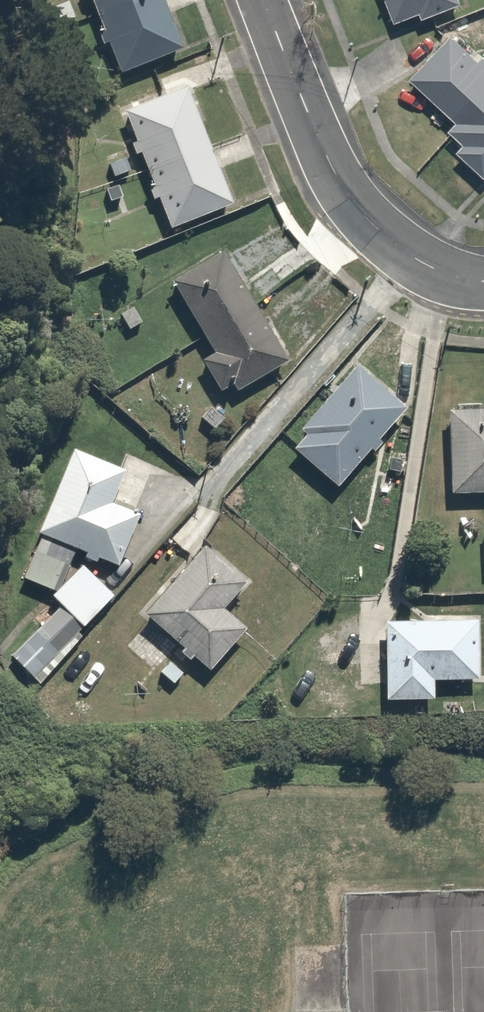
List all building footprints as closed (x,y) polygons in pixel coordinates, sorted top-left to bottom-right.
[(108,68),(170,44),(152,0),(82,0),(108,68)] [(398,24),(459,0),(389,0),(398,24)] [(457,35),(412,88),(458,128),(447,141),(483,173),(483,58),(457,35)] [(175,84),(117,108),(164,223),(222,199),(175,84)] [(169,284),(210,348),(195,358),(219,396),(282,356),(255,313),(218,253),(169,284)] [(402,396),(350,356),(280,445),(332,486),(402,396)] [(442,402),(443,486),(483,486),(483,402),(442,402)] [(147,469),(64,442),(10,601),(29,607),(38,579),(51,584),(65,541),(117,558),(147,469)] [(216,605),(239,575),(191,540),(136,615),(201,662),(233,618),(216,605)] [(109,587),(76,557),(44,592),(76,622),(109,587)] [(79,630),(47,604),(8,652),(40,678),(79,630)] [(473,614),(379,614),(380,696),(428,695),(428,672),(474,672),(473,614)]
